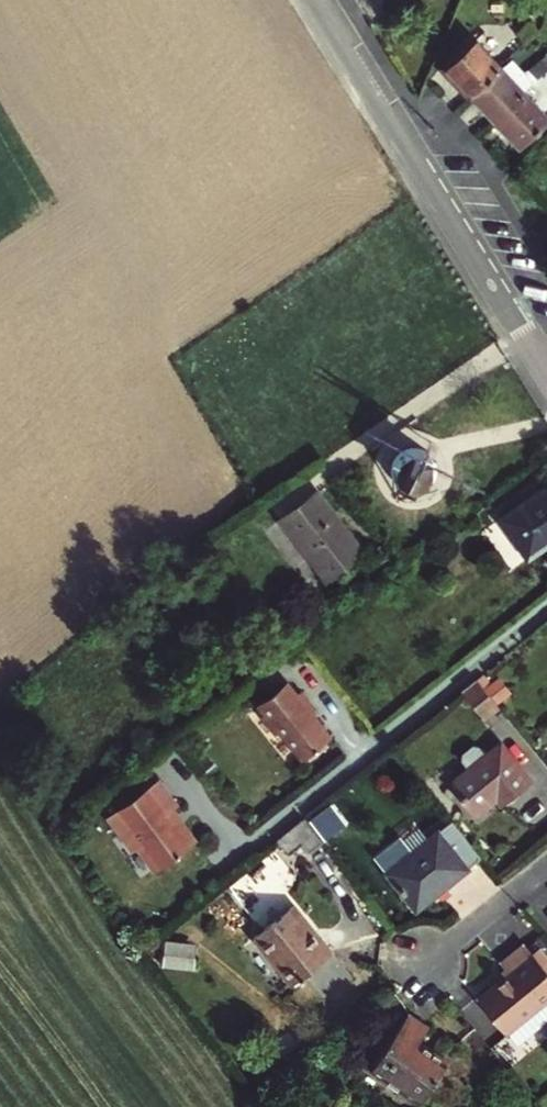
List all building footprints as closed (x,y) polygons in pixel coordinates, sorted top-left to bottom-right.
[(527,41),(541,28),(532,20),(519,33),(527,41)] [(472,94),(504,64),(479,38),(448,68),(472,94)] [(528,90),(504,64),(472,94),(497,120),(529,91),(528,90)] [(529,91),(497,120),(523,147),(546,123),(546,110),(529,91)] [(440,473),(441,469),(440,464),(439,459),(437,455),(434,451),(430,448),(426,446),(421,445),(416,444),(411,444),(407,446),(403,448),(399,451),(396,455),(394,459),(392,463),(392,468),(392,473),(393,478),(396,482),(399,486),(402,489),(407,491),(411,492),(416,493),(421,493),(425,491),(429,489),(433,486),(436,482),(439,478),(440,473)] [(503,513),(521,541),(536,532),(545,546),(546,545),(546,485),(503,513)] [(275,515),(321,578),(360,549),(315,486),(275,515)] [(521,541),(531,556),(545,546),(536,532),(521,541)] [(478,678),(462,691),(483,719),(500,705),(478,678)] [(261,703),(270,713),(265,718),(278,734),(283,730),(305,757),(333,734),(306,700),(310,697),(303,689),(299,692),(289,680),(261,703)] [(468,768),(455,779),(465,792),(460,796),(474,814),(498,795),(509,786),(516,794),(531,782),(500,742),(486,753),(479,745),(472,744),(462,752),(462,759),(468,768)] [(160,777),(108,818),(135,853),(142,847),(161,870),(199,840),(174,809),(181,803),(160,777)] [(509,786),(498,795),(505,803),(516,794),(509,786)] [(307,820),(281,840),(292,854),(304,844),(312,854),(325,844),(307,820)] [(481,857),(451,820),(387,870),(417,906),(481,857)] [(295,904),(256,936),(294,982),(332,951),(295,904)] [(477,994),(506,1031),(546,997),(546,969),(532,951),(524,941),(502,959),(510,969),(477,994)] [(532,951),(546,969),(546,954),(539,945),(532,951)] [(429,1026),(407,1012),(372,1068),(421,1100),(447,1059),(419,1041),(429,1026)]
